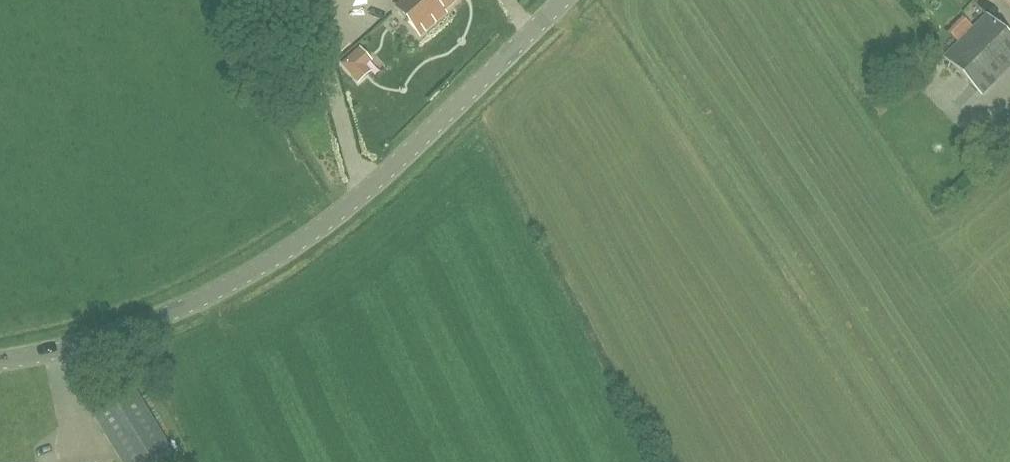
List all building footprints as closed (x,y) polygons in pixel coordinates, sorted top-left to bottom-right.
[(300,0),(279,0),(287,10),(300,0)] [(396,8),(419,34),(444,12),(442,10),(454,0),(406,0),(396,8)] [(944,59),(980,95),(1009,65),(1009,38),(987,15),(944,59)] [(370,62),(359,50),(343,64),(358,82),(368,73),(363,67),(370,62)] [(93,418),(120,461),(155,461),(172,451),(136,393),(93,418)]
